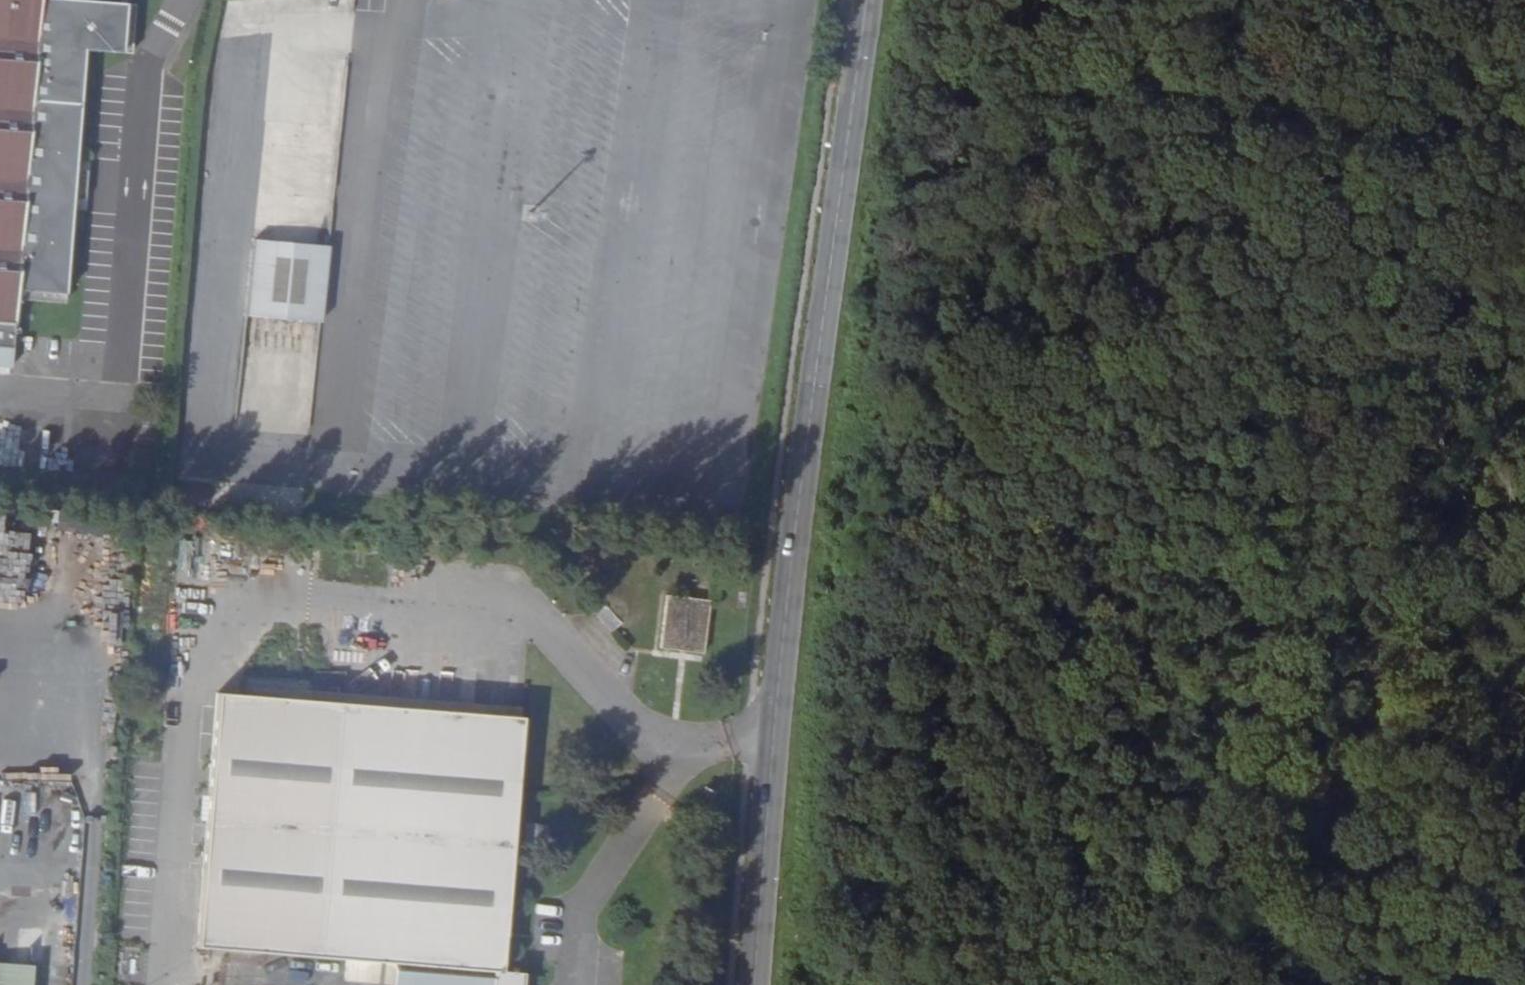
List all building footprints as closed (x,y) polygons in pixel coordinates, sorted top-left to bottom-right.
[(16,354),(19,326),(22,303),(66,307),(78,199),(88,199),(90,181),(80,180),(95,53),(141,57),(146,7),(55,0),(0,0),(0,353),(16,354)] [(328,249),(253,244),(247,319),(322,326),(328,249)] [(172,509),(204,510),(204,483),(173,482),(172,509)] [(702,665),(708,610),(661,606),(655,660),(702,665)] [(511,725),(211,696),(189,953),(383,968),(381,984),(512,984),(513,978),(488,975),(511,725)] [(11,751),(0,750),(0,777),(64,780),(66,746),(33,745),(34,733),(12,732),(11,751)]
